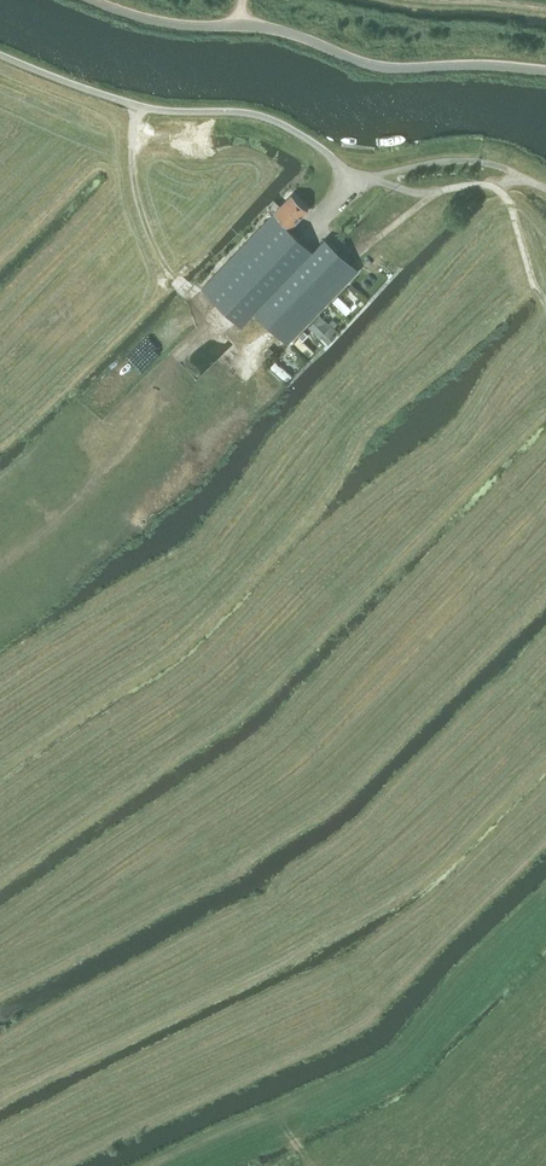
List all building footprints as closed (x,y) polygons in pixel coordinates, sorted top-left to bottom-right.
[(308,210),(292,195),(281,206),(274,200),(269,206),(275,212),(202,288),(242,326),(255,312),(288,344),(297,334),(301,337),(306,333),(302,329),(359,270),(325,238),(313,251),(290,229),(308,210)] [(347,314),(352,308),(338,296),(333,302),(347,314)] [(320,314),(310,325),(329,343),(336,335),(334,333),(337,329),(320,314)] [(309,356),(314,351),(299,337),(294,342),(309,356)] [(274,360),(269,366),(287,380),(291,375),(274,360)]
